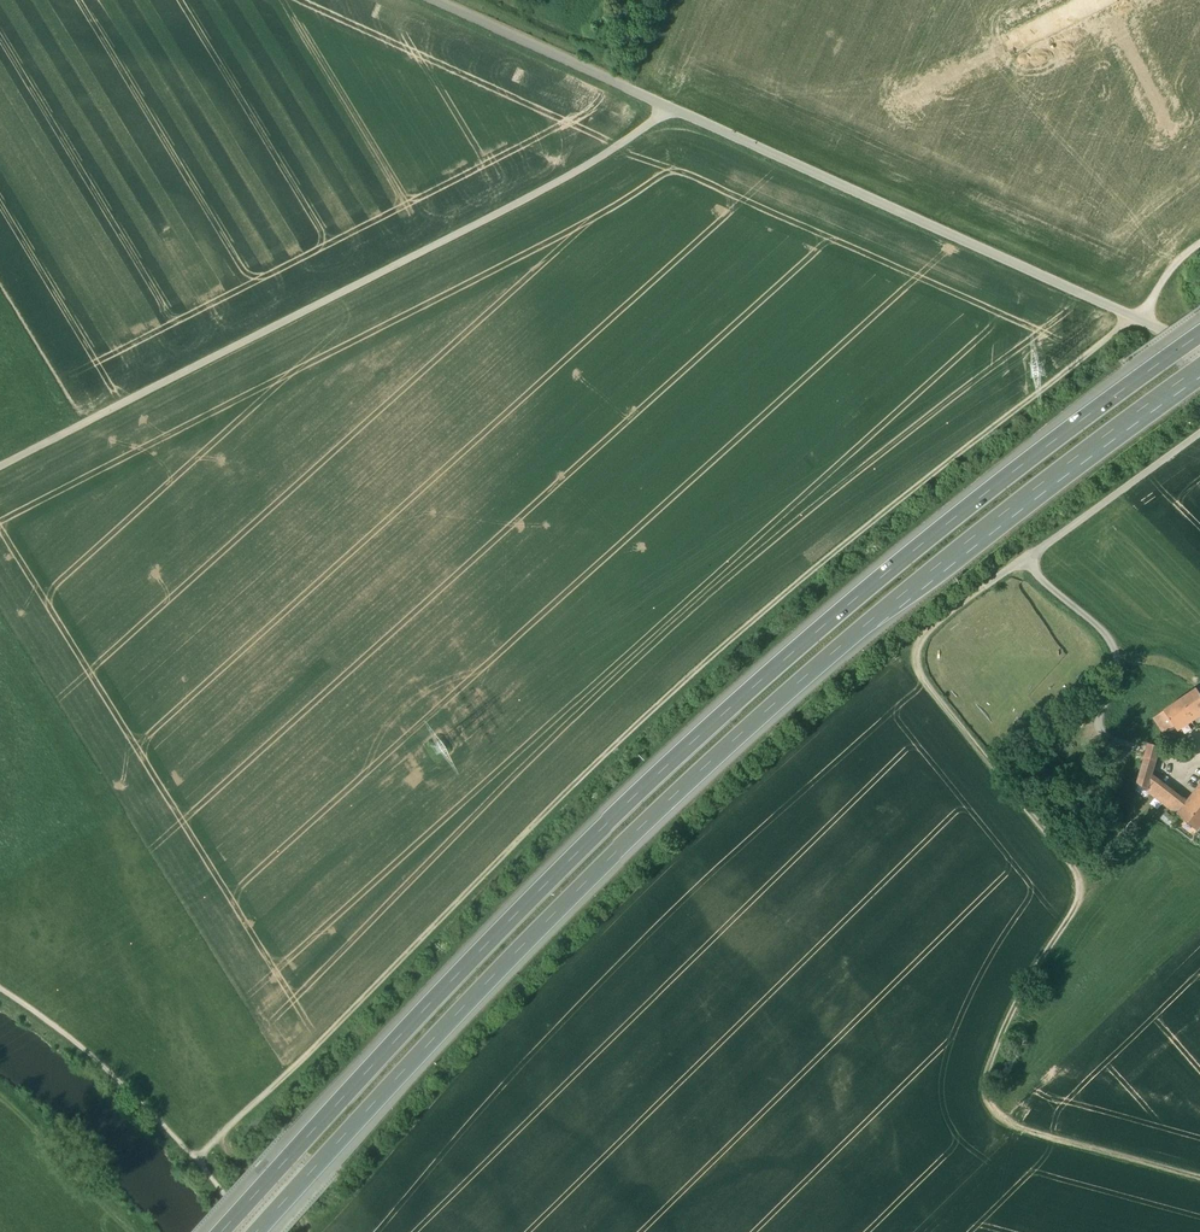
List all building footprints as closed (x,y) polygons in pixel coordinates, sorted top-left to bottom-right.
[(1165,710),(1176,727),(1199,711),(1199,692),(1197,688),(1165,710)] [(1165,710),(1154,717),(1166,734),(1176,727),(1165,710)] [(1160,746),(1149,743),(1138,783),(1148,790),(1152,775),(1160,746)] [(1189,803),(1152,775),(1148,790),(1180,815),(1189,803)] [(1180,815),(1198,829),(1199,827),(1199,789),(1189,803),(1180,815)]
